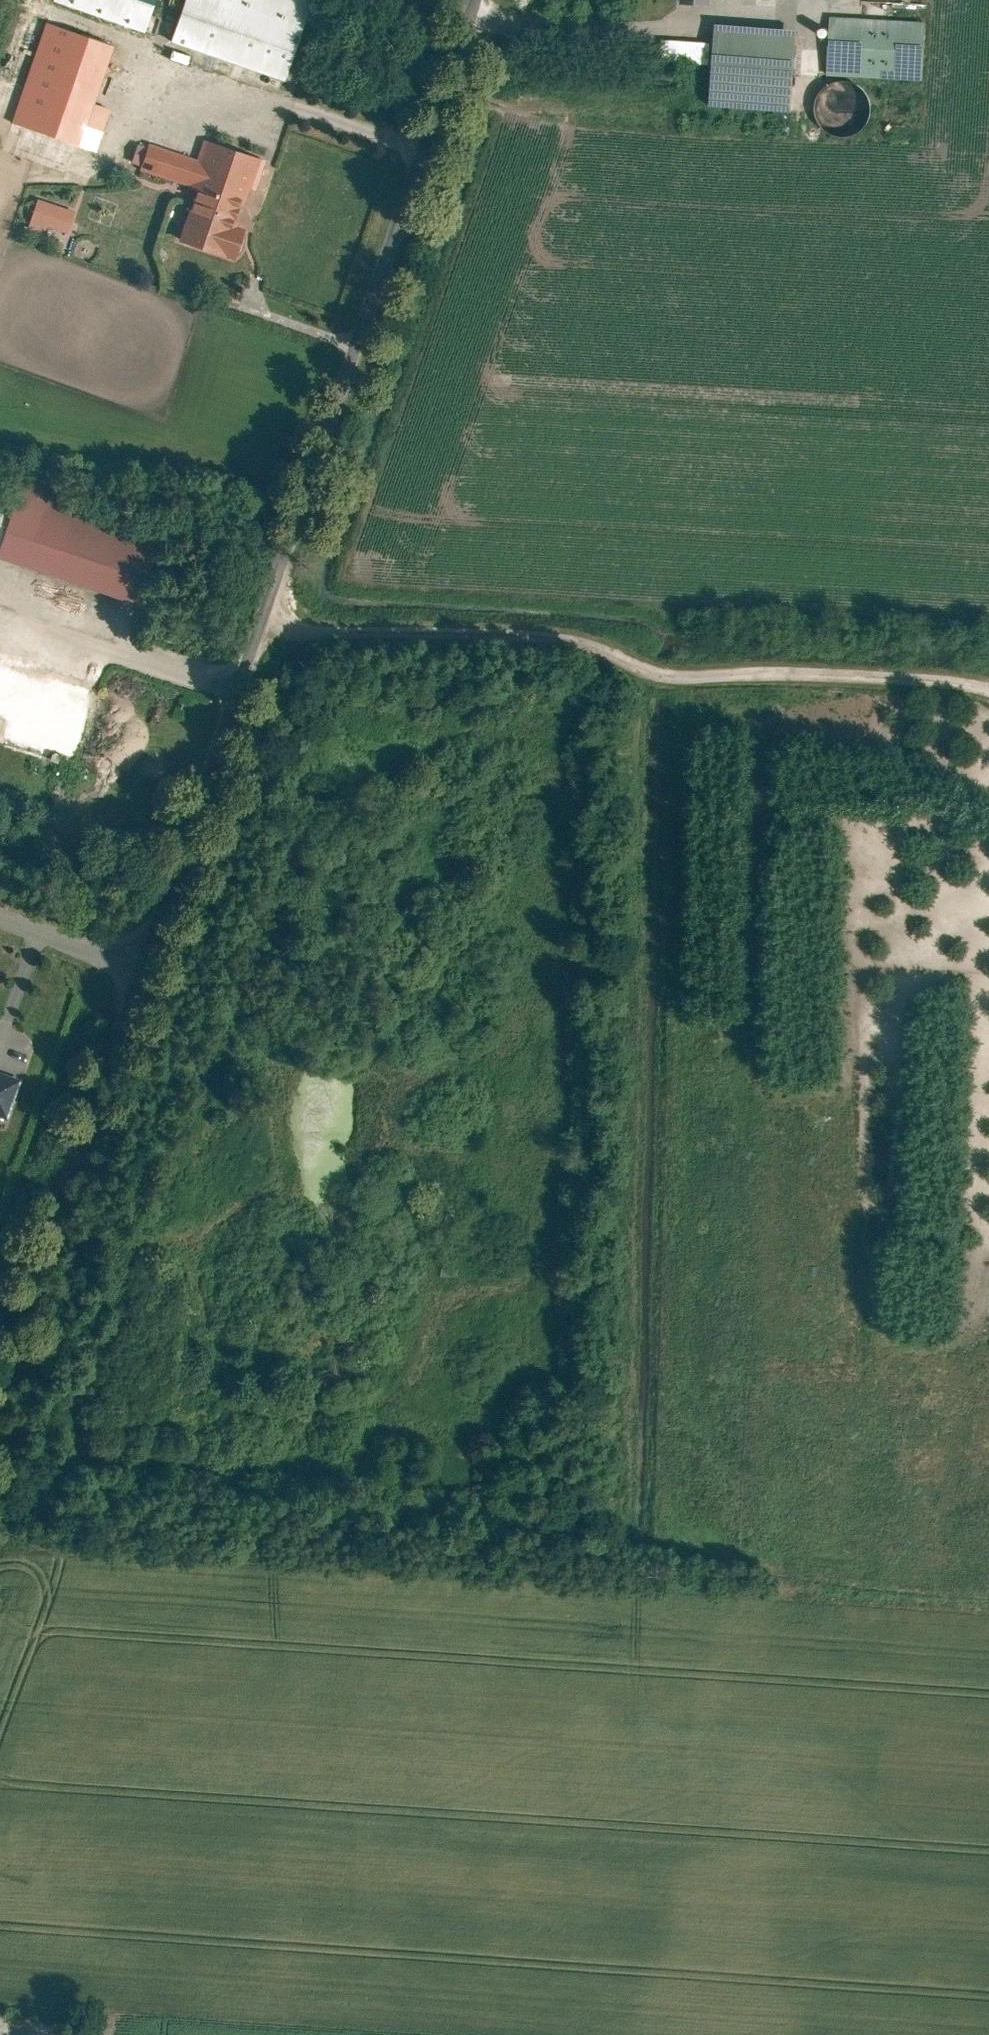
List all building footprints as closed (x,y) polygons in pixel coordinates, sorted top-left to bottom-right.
[(145,32),(156,0),(54,0),(145,32)] [(168,40),(284,80),(312,0),(182,0),(168,40)] [(923,20),(832,14),(828,71),(919,77),(923,20)] [(46,21),(12,122),(97,151),(104,132),(84,126),(112,43),(46,21)] [(796,29),(714,23),(708,105),(790,111),(796,29)] [(834,132),(845,134),(855,132),(864,126),(870,117),(872,106),(870,96),(864,87),(855,81),(844,79),(834,81),(825,87),(819,96),(817,107),(819,117),(825,126),(834,132)] [(209,141),(202,161),(140,140),(131,164),(194,185),(175,241),(228,259),(262,159),(209,141)] [(72,209),(39,198),(31,222),(64,233),(72,209)] [(0,540),(0,559),(137,604),(158,540),(16,493),(0,540)] [(62,756),(87,680),(0,652),(0,737),(62,756)] [(5,1116),(19,1077),(0,1070),(0,1114),(5,1116)]
